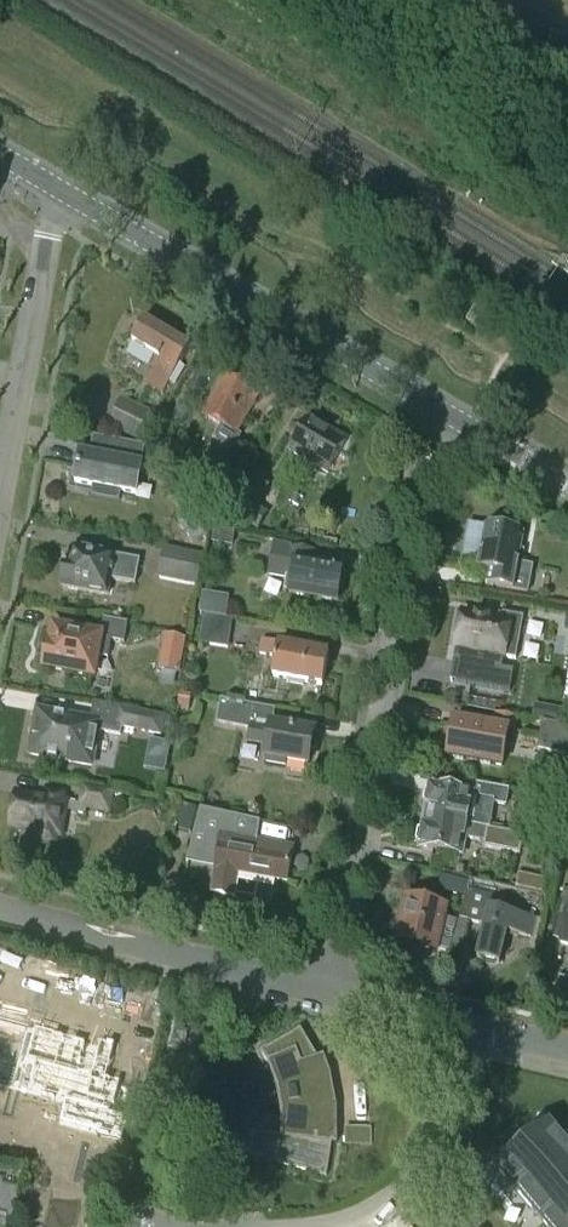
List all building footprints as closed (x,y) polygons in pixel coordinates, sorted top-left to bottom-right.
[(475,307),(467,322),(477,328),(486,313),(475,307)] [(147,386),(163,396),(191,348),(145,321),(132,342),(162,359),(147,386)] [(225,378),(204,415),(221,425),(214,437),(216,444),(228,450),(233,448),(240,436),(237,434),(258,396),(225,378)] [(107,426),(143,444),(157,416),(121,398),(107,426)] [(290,452),(328,473),(346,441),(309,419),(290,452)] [(80,454),(75,482),(93,486),(91,497),(122,502),(124,492),(141,495),(146,468),(144,467),(148,448),(130,444),(126,463),(80,454)] [(240,485),(222,515),(244,528),(246,526),(256,532),(267,514),(255,507),(267,487),(246,474),(240,485)] [(196,477),(184,497),(212,513),(224,493),(211,485),(196,477)] [(193,513),(178,526),(194,546),(210,533),(193,513)] [(471,526),(464,563),(478,566),(478,570),(491,573),(488,590),(528,597),(533,568),(518,566),(524,534),(485,527),(485,529),(471,526)] [(236,530),(216,527),(213,543),(233,546),(236,530)] [(267,574),(292,579),(290,594),(338,602),(340,589),(343,589),(346,574),(343,574),(343,572),(315,567),(317,553),(272,546),(267,574)] [(158,578),(196,584),(201,554),(164,547),(158,578)] [(68,551),(66,564),(65,564),(61,588),(107,596),(110,580),(134,584),(139,560),(114,556),(114,558),(102,556),(103,555),(84,552),(84,553),(71,551),(70,552),(68,551)] [(502,620),(462,613),(456,649),(516,660),(524,618),(503,614),(502,620)] [(200,643),(227,648),(231,621),(204,616),(200,643)] [(46,669),(93,678),(97,657),(108,659),(112,641),(100,639),(100,638),(54,630),(51,646),(50,646),(46,669)] [(151,635),(148,655),(176,660),(179,641),(151,635)] [(288,680),(287,683),(303,686),(303,683),(322,687),(328,653),(278,644),(278,645),(261,642),(259,654),(276,657),(272,677),(288,680)] [(178,694),(176,711),(187,713),(190,696),(178,694)] [(222,702),(219,722),(250,727),(248,742),(267,745),(265,756),(267,757),(266,762),(285,766),(286,760),(308,764),(314,732),(282,727),(283,724),(271,722),(273,710),(244,705),(222,702)] [(534,703),(531,719),(560,725),(563,708),(534,703)] [(30,738),(29,746),(31,750),(30,755),(76,763),(90,766),(96,732),(120,736),(121,728),(160,735),(164,718),(94,704),(90,723),(83,722),(83,721),(38,712),(33,735),(30,738)] [(518,718),(494,714),(492,728),(508,731),(515,732),(518,718)] [(453,721),(447,757),(502,767),(508,731),(492,728),(453,721)] [(542,723),(537,751),(567,757),(567,728),(542,723)] [(151,741),(146,768),(165,772),(170,745),(151,741)] [(424,787),(419,817),(488,829),(488,828),(484,828),(488,802),(500,804),(503,788),(461,781),(459,793),(424,787)] [(563,800),(566,786),(551,784),(549,797),(563,800)] [(80,806),(108,811),(112,793),(83,787),(80,806)] [(65,802),(62,802),(63,796),(47,793),(46,799),(22,795),(21,801),(17,803),(13,807),(12,813),(14,818),(17,821),(16,829),(40,833),(39,842),(55,845),(56,835),(60,836),(65,802)] [(177,830),(190,834),(197,809),(184,806),(177,830)] [(204,814),(188,856),(216,861),(211,892),(234,896),(238,873),(288,882),(294,849),(258,843),(261,824),(204,814)] [(488,829),(419,817),(414,846),(462,855),(465,839),(486,843),(516,848),(518,835),(488,829)] [(515,888),(544,894),(546,879),(518,873),(515,888)] [(440,879),(437,893),(464,900),(466,892),(467,892),(468,885),(440,879)] [(459,920),(453,945),(464,948),(470,922),(485,926),(477,959),(500,965),(507,932),(533,938),(537,920),(489,908),(491,899),(466,892),(464,900),(459,920)] [(397,941),(435,949),(444,908),(406,899),(397,941)] [(554,942),(560,943),(559,946),(567,948),(567,910),(566,919),(560,918),(554,942)] [(87,1043),(35,1029),(19,1091),(65,1103),(59,1123),(123,1140),(129,1117),(122,1115),(128,1089),(121,1088),(122,1082),(109,1079),(118,1044),(113,1043),(114,1038),(110,1037),(109,1042),(100,1039),(97,1054),(84,1051),(87,1043)] [(284,1136),(243,1132),(239,1153),(315,1173),(320,1141),(324,1141),(324,1107),(324,1105),(319,1073),(318,1071),(312,1055),(307,1057),(299,1043),(285,1050),(276,1035),(251,1050),(259,1064),(270,1059),(279,1082),(280,1090),(279,1090),(281,1103),(283,1102),(284,1109),(284,1110),(284,1136)] [(550,1128),(545,1132),(540,1127),(499,1163),(504,1168),(499,1173),(547,1226),(567,1226),(567,1149),(550,1128)] [(346,1129),(346,1144),(371,1144),(370,1129),(346,1129)]
